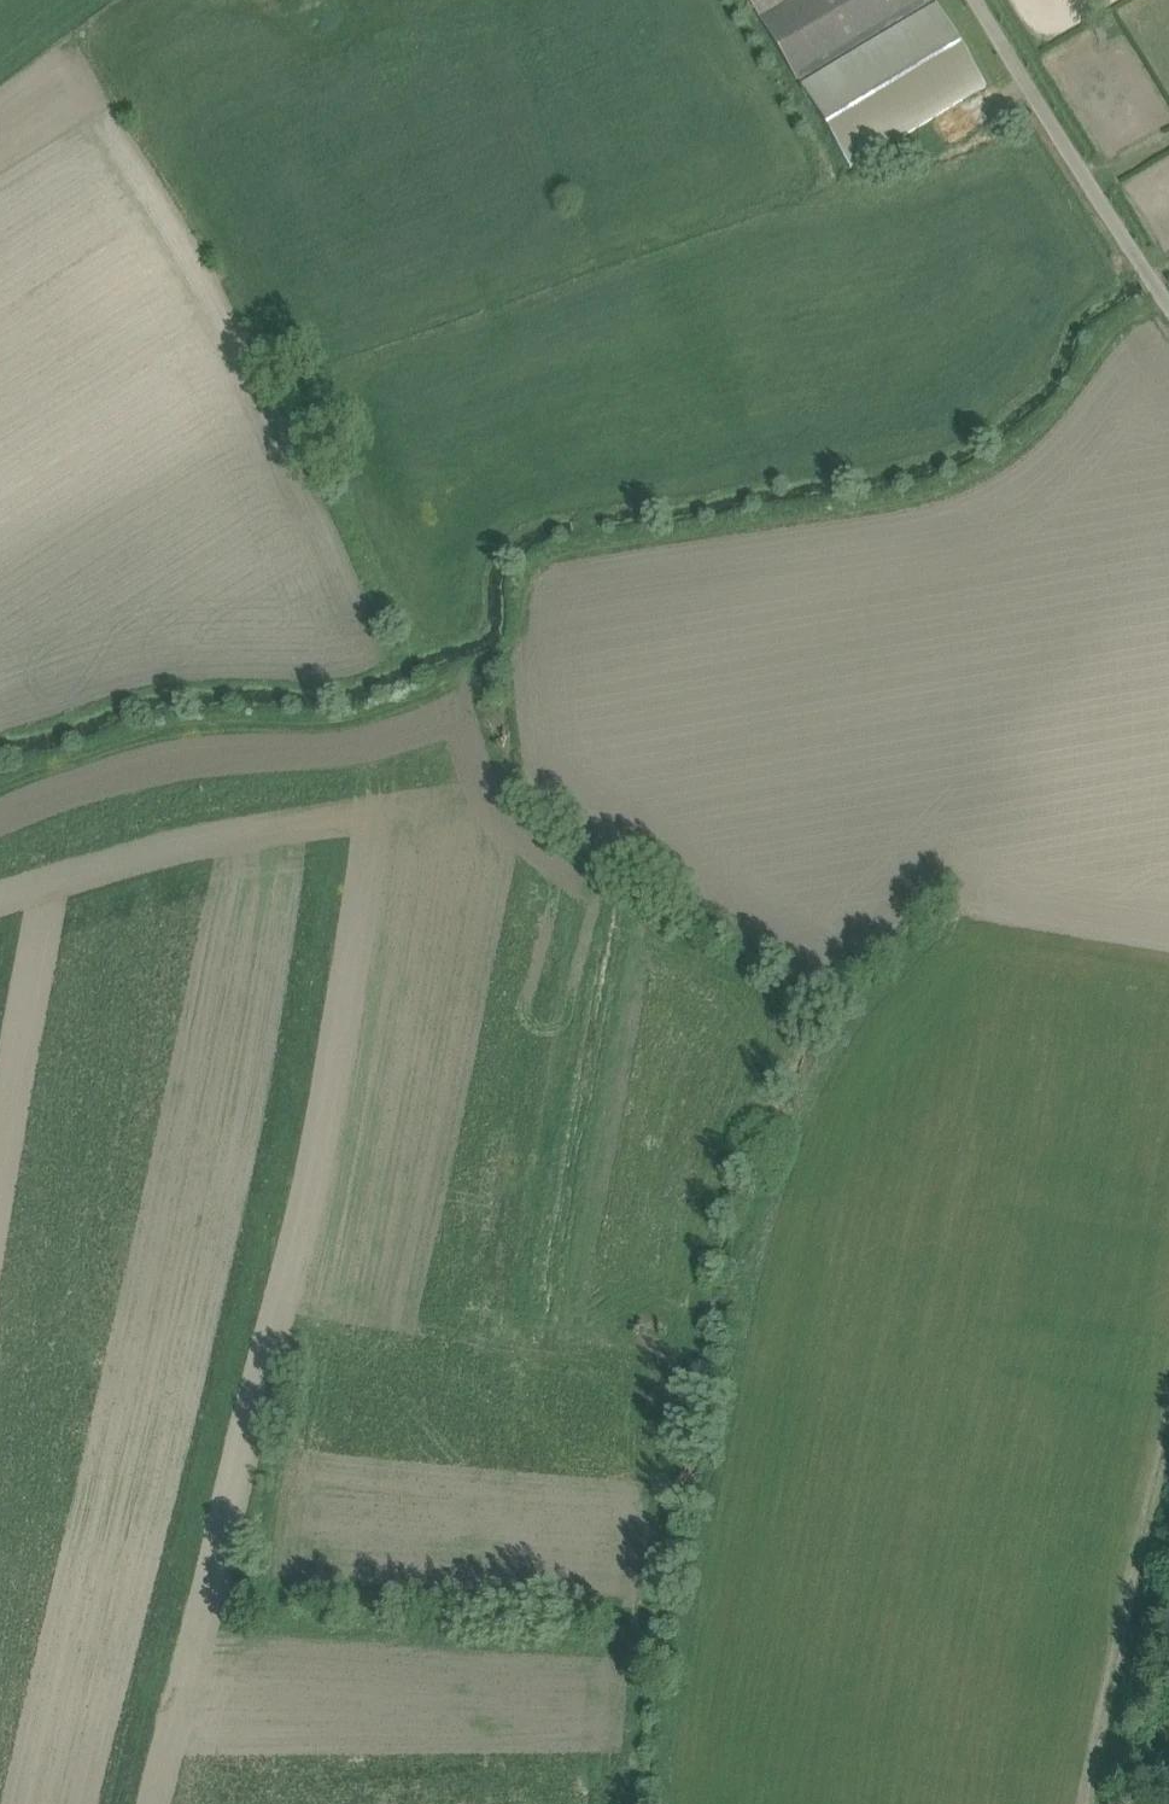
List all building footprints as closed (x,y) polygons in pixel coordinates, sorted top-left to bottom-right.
[(851,171),(986,88),(937,6),(936,6),(932,0),(748,0),(851,171)]
